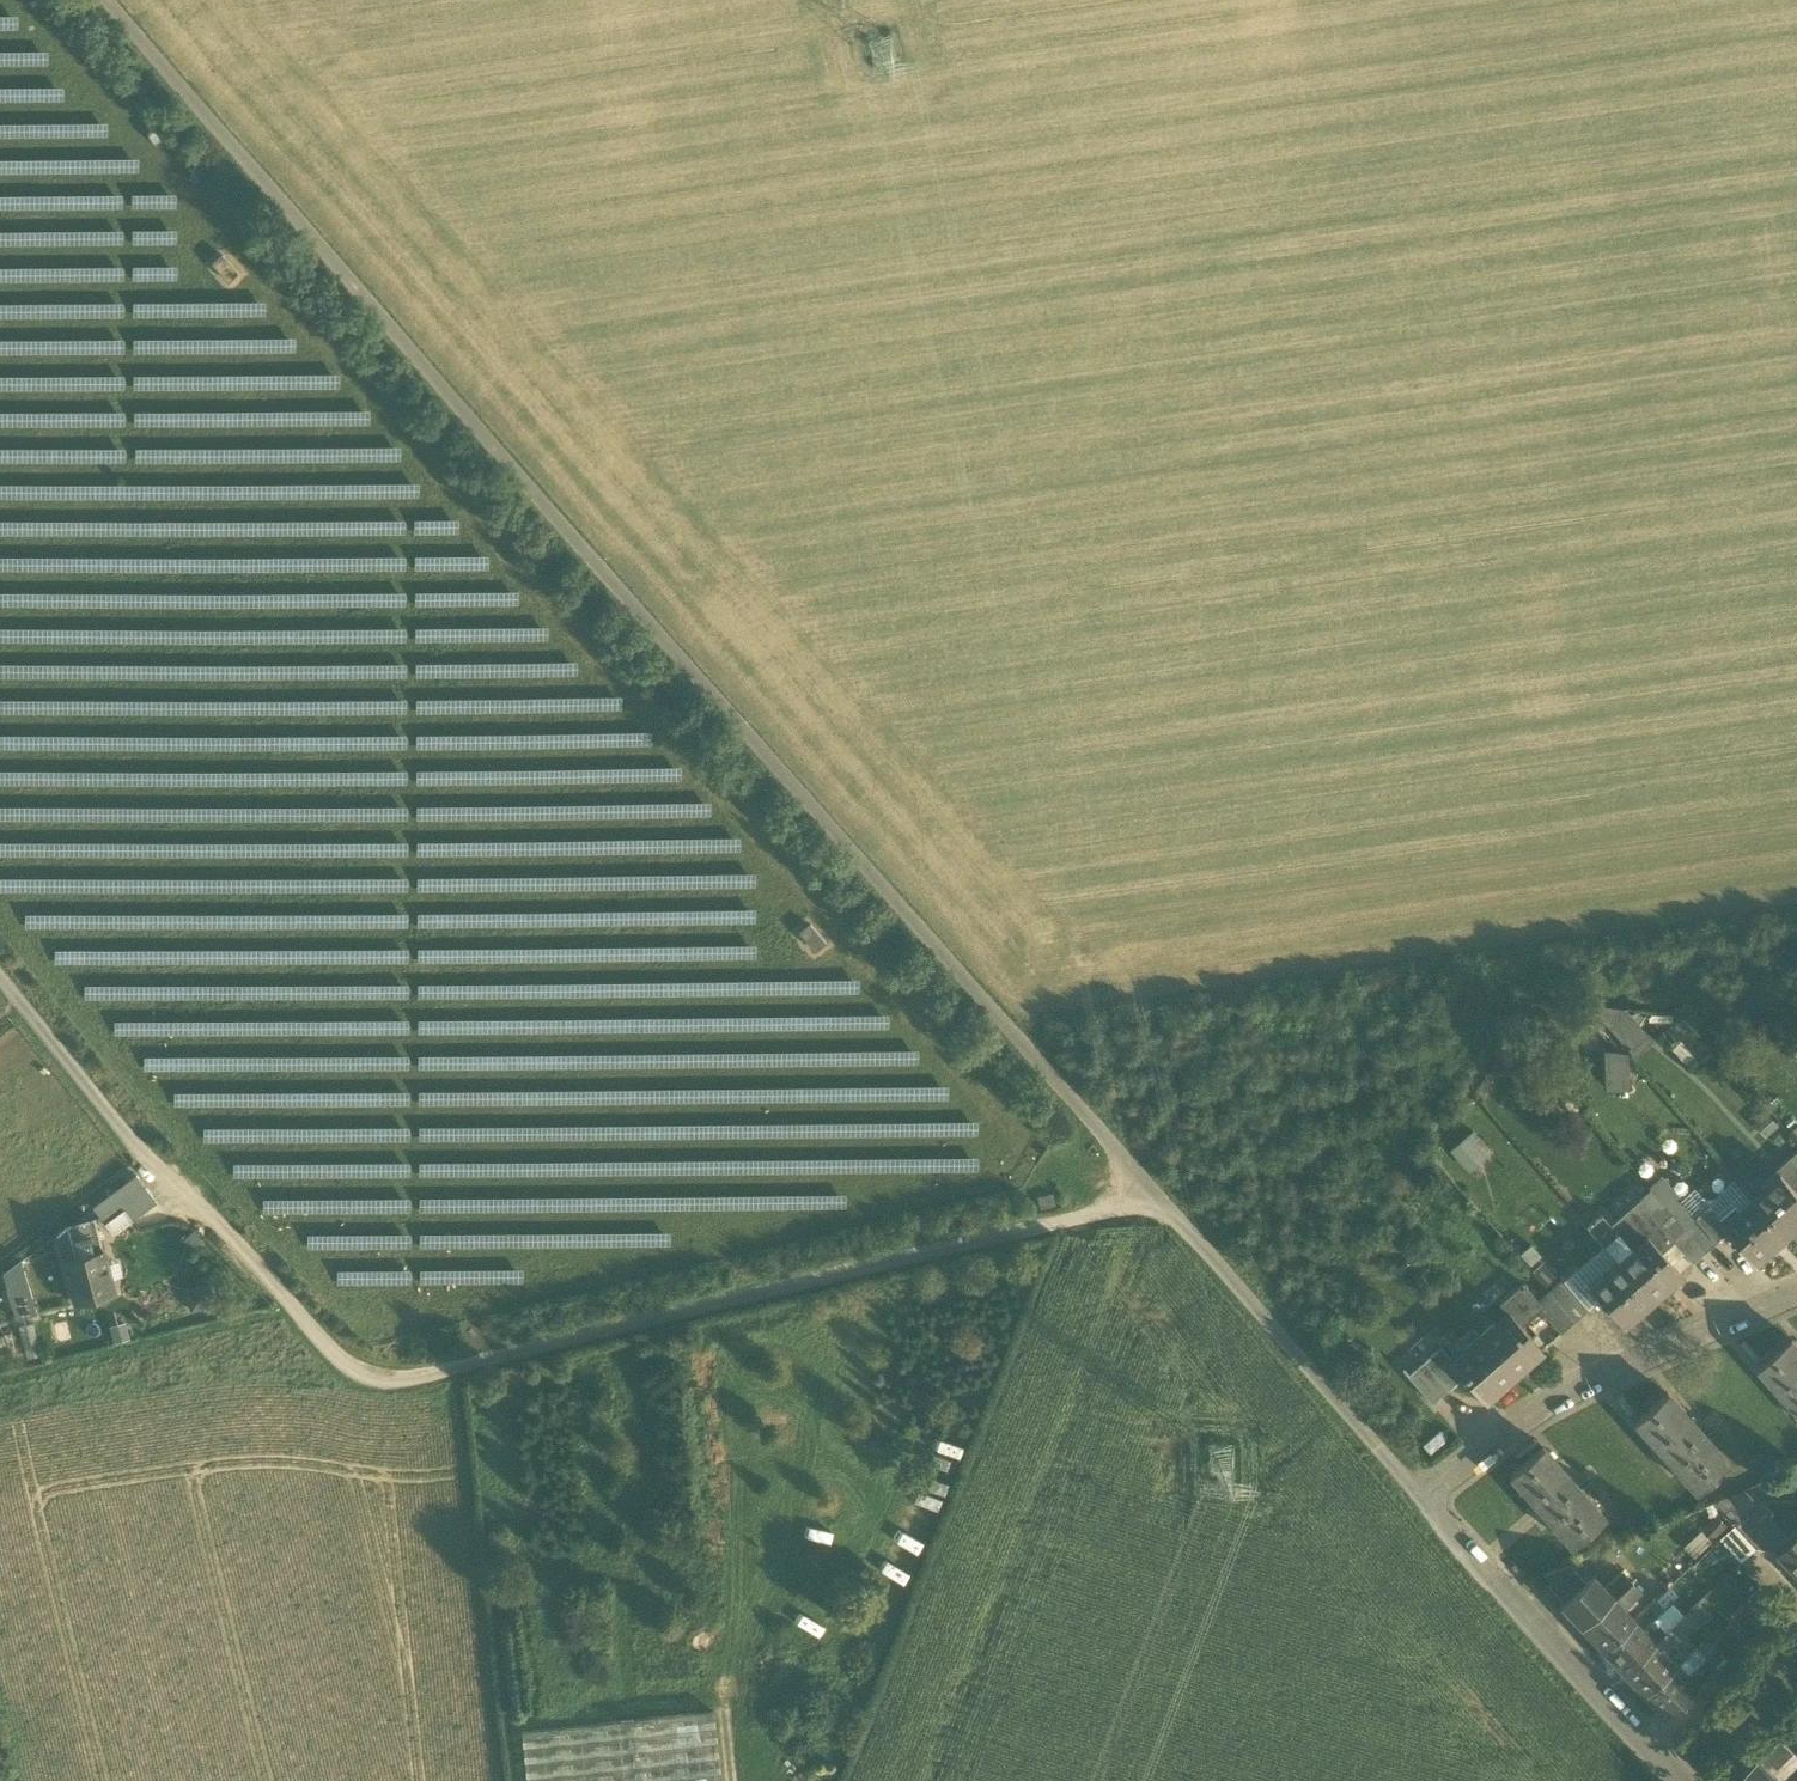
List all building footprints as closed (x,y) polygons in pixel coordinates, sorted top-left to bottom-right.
[(1594,1009),(1628,1053),(1647,1039),(1612,995),(1594,1009)] [(1624,1088),(1624,1049),(1600,1049),(1600,1087),(1624,1088)] [(1447,1148),(1466,1169),(1489,1148),(1471,1127),(1447,1148)] [(1781,1174),(1783,1173),(1796,1189),(1796,1165),(1791,1158),(1790,1158),(1777,1170),(1781,1174)] [(1783,1173),(1781,1174),(1754,1199),(1787,1236),(1796,1228),(1796,1189),(1783,1173)] [(93,1208),(105,1223),(148,1191),(137,1176),(93,1208)] [(1649,1187),(1684,1228),(1697,1217),(1696,1216),(1661,1177),(1649,1187)] [(1611,1224),(1633,1249),(1647,1237),(1660,1251),(1672,1241),(1670,1239),(1673,1237),(1639,1198),(1611,1224)] [(1759,1262),(1787,1236),(1754,1199),(1726,1223),(1725,1224),(1730,1229),(1759,1262)] [(1696,1216),(1697,1217),(1718,1241),(1730,1229),(1725,1224),(1726,1223),(1709,1204),(1696,1216)] [(1705,1252),(1718,1241),(1697,1217),(1684,1228),(1705,1252)] [(65,1260),(77,1305),(116,1294),(103,1249),(103,1250),(94,1218),(68,1226),(76,1257),(65,1260)] [(1691,1263),(1705,1252),(1684,1228),(1673,1237),(1670,1239),(1672,1241),(1691,1263)] [(1680,1274),(1660,1251),(1647,1237),(1633,1249),(1634,1251),(1620,1264),(1651,1299),(1680,1274)] [(3,1275),(16,1320),(38,1314),(22,1261),(3,1275)] [(1623,1325),(1651,1299),(1620,1264),(1605,1277),(1603,1275),(1589,1287),(1623,1325)] [(1561,1279),(1548,1291),(1575,1321),(1588,1309),(1561,1279)] [(1499,1304),(1507,1313),(1508,1312),(1521,1326),(1539,1310),(1533,1303),(1537,1300),(1523,1283),(1499,1304)] [(1560,1334),(1575,1321),(1548,1291),(1537,1300),(1533,1303),(1539,1310),(1560,1334)] [(1541,1349),(1521,1326),(1508,1312),(1507,1313),(1495,1324),(1497,1325),(1482,1339),(1513,1374),(1541,1349)] [(1484,1399),(1513,1374),(1482,1339),(1467,1351),(1466,1349),(1453,1361),(1452,1362),(1464,1376),(1484,1399)] [(1796,1409),(1796,1343),(1794,1339),(1761,1369),(1796,1409)] [(1407,1375),(1432,1404),(1464,1376),(1452,1362),(1453,1361),(1440,1346),(1407,1375)] [(1635,1422),(1698,1493),(1731,1464),(1668,1393),(1635,1422)] [(1510,1475),(1572,1547),(1605,1518),(1543,1446),(1510,1475)] [(1758,1505),(1736,1525),(1718,1507),(1707,1517),(1718,1528),(1714,1531),(1722,1539),(1737,1526),(1757,1548),(1771,1552),(1787,1537),(1758,1505)] [(1722,1539),(1743,1561),(1757,1548),(1737,1526),(1722,1539)] [(1780,1551),(1796,1570),(1796,1536),(1780,1551)] [(1539,1575),(1565,1602),(1586,1582),(1568,1563),(1539,1575)] [(1562,1605),(1581,1626),(1613,1597),(1622,1607),(1623,1606),(1640,1591),(1621,1570),(1603,1586),(1593,1576),(1586,1582),(1565,1602),(1562,1605)] [(1751,1597),(1769,1616),(1778,1606),(1760,1587),(1751,1597)] [(1635,1619),(1623,1606),(1622,1607),(1613,1597),(1581,1626),(1603,1649),(1634,1620),(1635,1619)] [(1699,1600),(1689,1608),(1700,1621),(1710,1613),(1699,1600)] [(1663,1612),(1674,1624),(1684,1615),(1673,1603),(1663,1612)] [(1674,1624),(1655,1642),(1666,1654),(1700,1621),(1689,1608),(1683,1614),(1684,1615),(1674,1624)] [(1663,1612),(1643,1630),(1655,1642),(1674,1624),(1663,1612)] [(1623,1671),(1655,1642),(1643,1630),(1634,1620),(1603,1649),(1623,1671)] [(1675,1664),(1666,1654),(1655,1642),(1623,1671),(1643,1694),(1675,1664)] [(1675,1664),(1685,1675),(1704,1657),(1694,1646),(1675,1664)] [(1704,1656),(1704,1657),(1685,1675),(1696,1687),(1716,1669),(1704,1656)] [(1665,1716),(1696,1687),(1685,1675),(1675,1664),(1643,1694),(1665,1716)] [(527,1780),(721,1780),(713,1710),(521,1731),(527,1780)] [(1782,1738),(1761,1757),(1769,1766),(1774,1762),(1777,1766),(1794,1751),(1782,1738)] [(1782,1780),(1769,1766),(1761,1757),(1736,1780),(1782,1780)]
